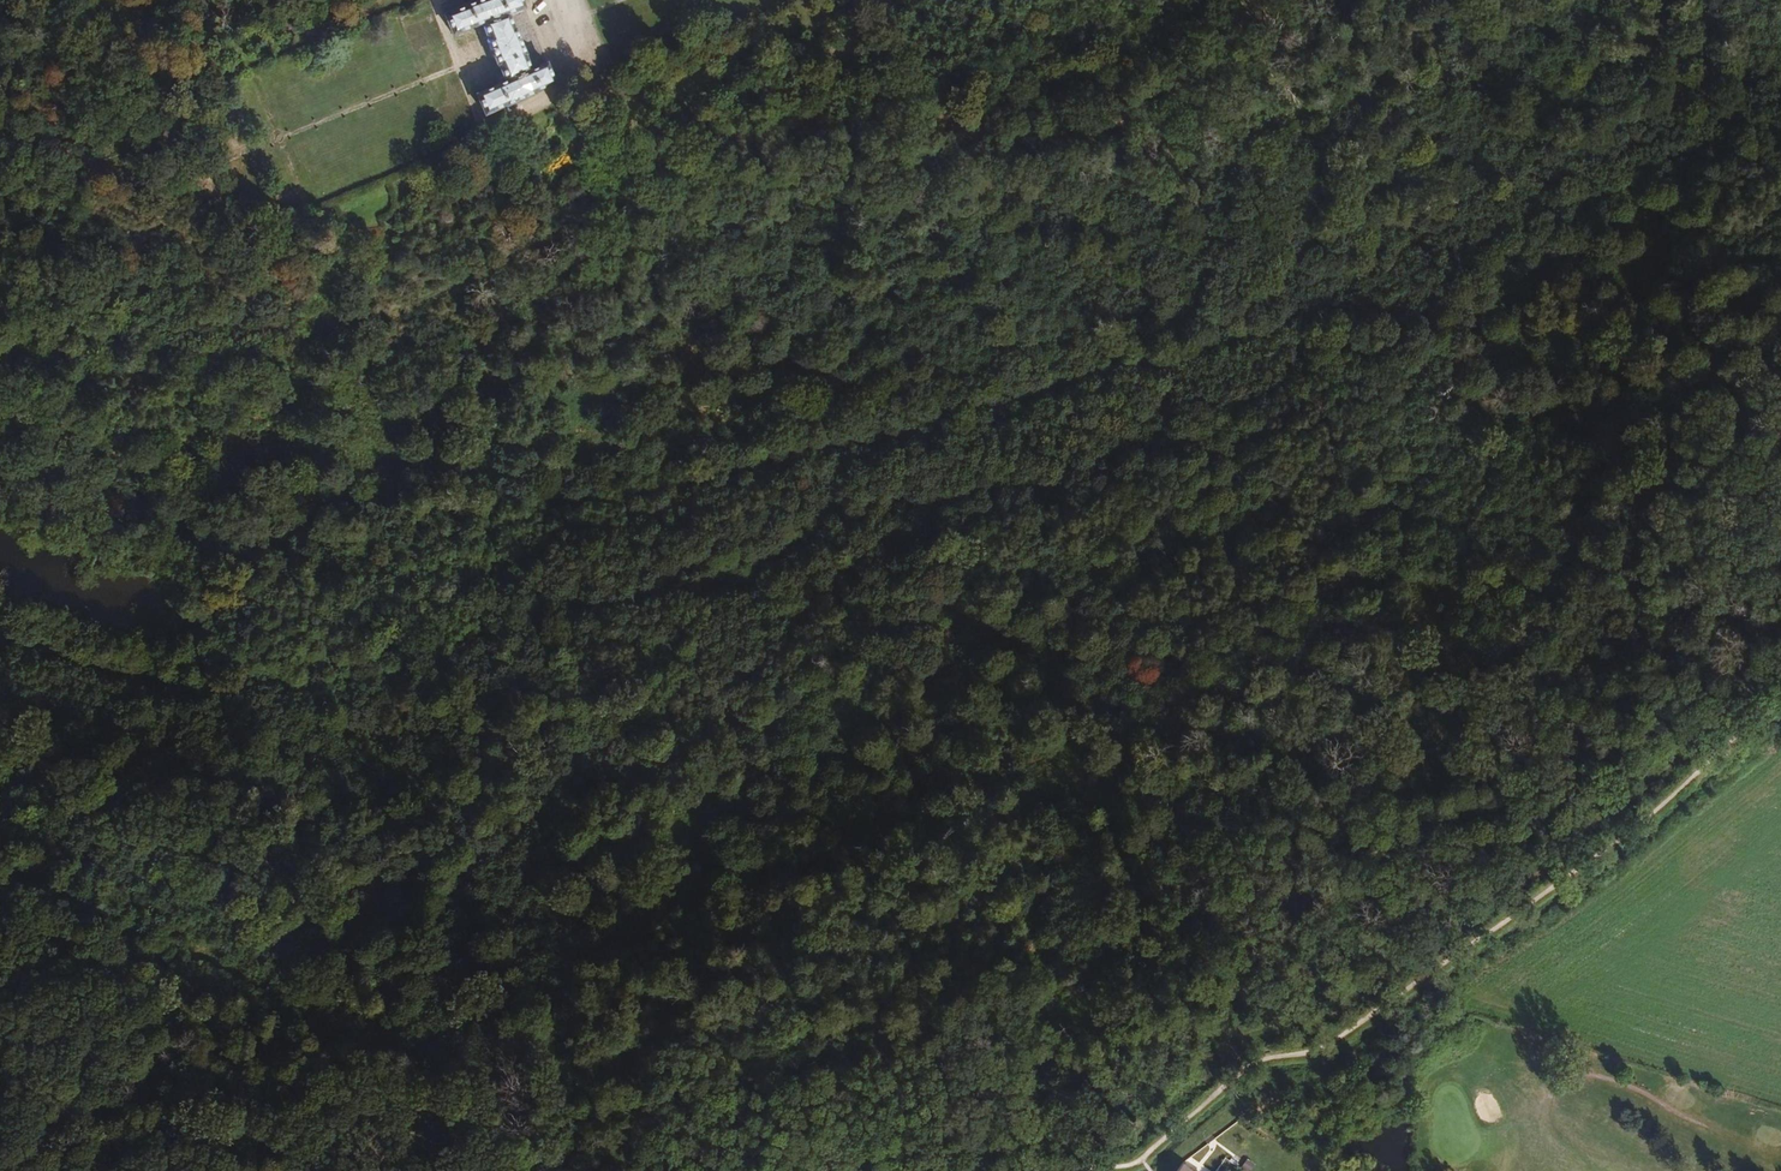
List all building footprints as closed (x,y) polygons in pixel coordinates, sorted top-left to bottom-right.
[(520,0),(469,0),(441,12),(450,33),(475,22),(481,37),(477,39),(488,65),(491,64),(498,79),(472,90),(480,108),(550,78),(542,60),(526,67),(519,52),(524,50),(513,25),(510,26),(503,11),(521,3),(520,0)]
